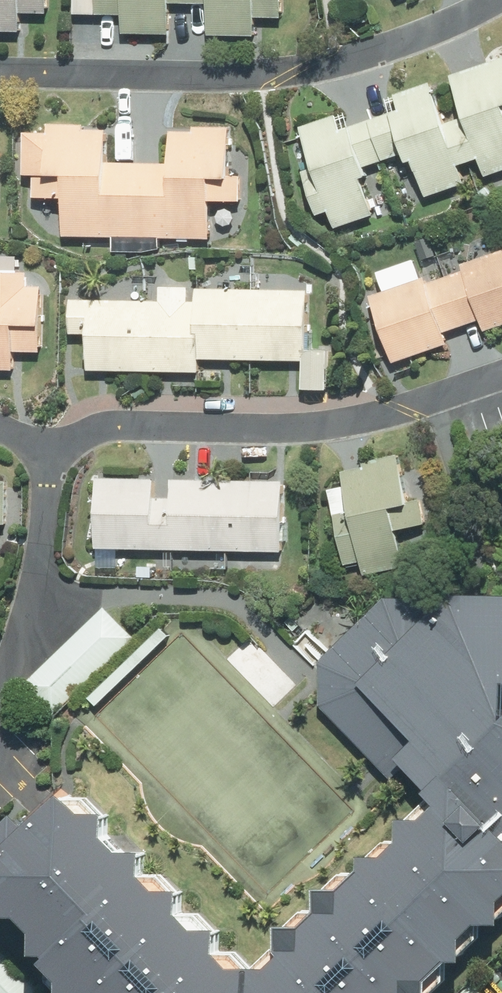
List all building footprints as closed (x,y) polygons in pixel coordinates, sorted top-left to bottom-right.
[(52,0),(0,0),(0,30),(26,31),(27,11),(51,12),(52,0)] [(78,13),(125,16),(124,33),(174,36),(175,2),(215,4),(213,35),(261,38),(261,18),(286,20),(287,0),(78,0),(78,13)] [(317,167),(305,171),(321,216),(333,212),(340,230),(387,214),(372,169),(408,156),(412,165),(421,162),(433,198),(470,185),(463,166),(483,159),(490,178),(501,173),(501,60),(456,76),(471,118),(452,124),(438,83),(402,95),(407,110),(348,131),(343,116),(304,130),(317,167)] [(164,237),(216,239),(218,200),(246,202),(248,177),(235,176),(237,128),(179,125),(177,169),(111,165),(113,131),(88,130),(88,126),(53,124),(53,130),(30,129),(28,175),(38,175),(37,198),(69,199),(67,232),(119,235),(118,252),(163,254),(164,237)] [(449,333),(485,321),(489,332),(501,327),(501,251),(377,295),(401,363),(453,344),(449,333)] [(48,273),(0,271),(0,369),(20,370),(21,352),(44,353),(48,273)] [(205,374),(205,357),(306,361),(305,389),(331,390),(332,348),(311,347),(314,293),(165,287),(165,300),(74,296),(72,333),(94,334),(92,370),(205,374)] [(351,485),(335,489),(353,577),(411,565),(404,530),(432,524),(426,498),(414,501),(404,453),(347,465),(351,485)] [(160,501),(160,480),(100,479),(99,548),(283,550),(284,482),(179,480),(179,501),(160,501)] [(56,785),(0,837),(0,945),(44,992),(404,992),(445,952),(431,937),(501,872),(501,589),(444,586),(422,606),(409,591),(369,584),(302,648),(299,691),(408,808),(230,972),(56,785)] [(0,950),(0,992),(41,992),(0,950)] [(472,979),(458,992),(486,992),(472,979)]
